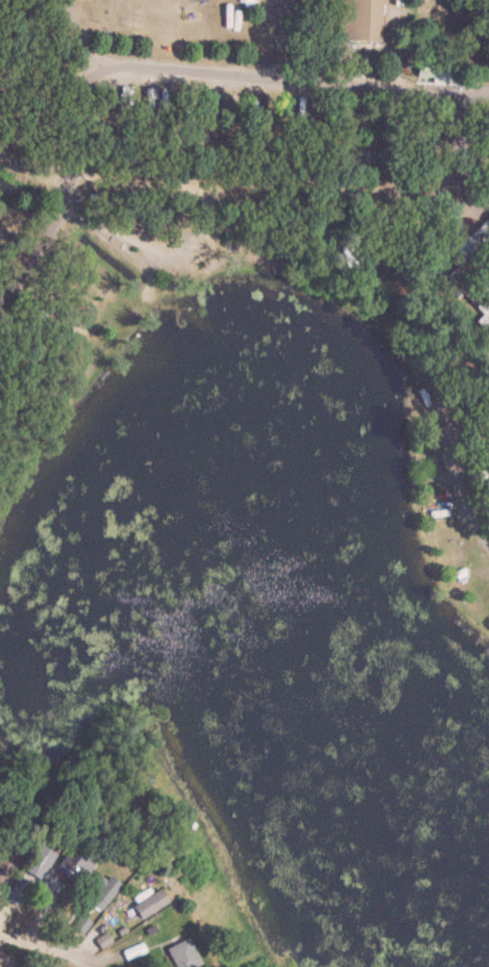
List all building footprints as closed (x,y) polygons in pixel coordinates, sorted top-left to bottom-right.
[(379,0),(338,0),(337,42),(378,43),(379,0)] [(361,248),(339,245),(337,264),(359,266),(361,248)] [(475,272),(465,261),(456,269),(465,280),(475,272)] [(23,870),(39,879),(54,853),(38,843),(23,870)] [(90,856),(63,848),(57,870),(84,878),(90,856)] [(100,911),(120,883),(106,873),(85,900),(100,911)] [(131,906),(140,919),(165,902),(156,888),(131,906)] [(100,946),(109,938),(105,933),(96,940),(100,946)] [(197,965),(186,938),(165,947),(173,966),(193,966),(197,965)]
